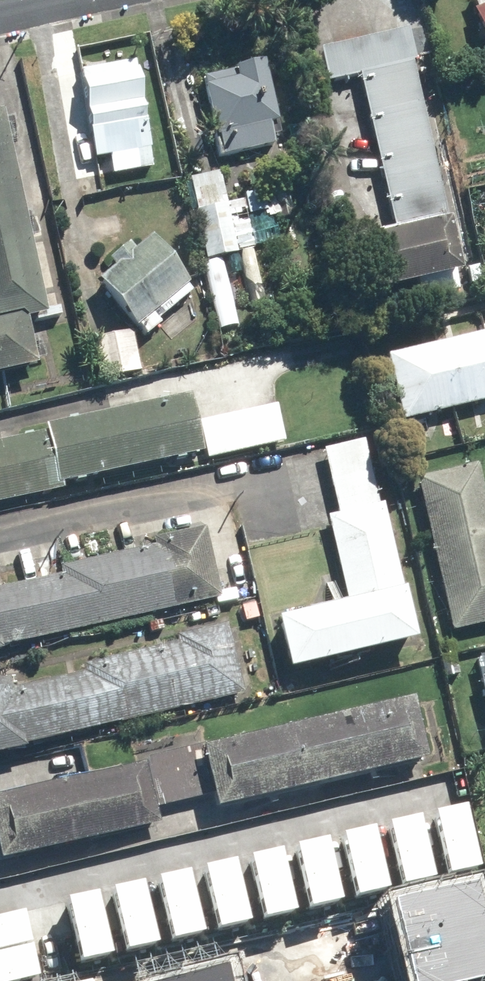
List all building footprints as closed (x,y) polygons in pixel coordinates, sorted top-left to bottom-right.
[(484,47),(484,0),(466,0),(484,47)] [(393,235),(451,221),(406,31),(318,52),(325,84),(355,77),(393,235)] [(260,61),(231,68),(234,80),(205,86),(220,156),(272,145),(267,125),(274,123),(260,61)] [(135,65),(79,74),(93,162),(109,159),(115,193),(155,187),(135,65)] [(39,369),(26,314),(41,310),(0,126),(0,378),(39,369)] [(220,174),(190,180),(205,261),(252,253),(243,201),(226,204),(220,174)] [(451,221),(393,235),(348,246),(361,299),(464,274),(451,221)] [(149,236),(96,284),(142,334),(194,287),(149,236)] [(400,423),(484,402),(484,333),(384,357),(400,423)] [(202,451),(186,391),(0,440),(0,504),(202,451)] [(274,405),(199,422),(207,461),(282,445),(274,405)] [(364,442),(321,452),(336,516),(328,518),(348,604),(276,621),(288,673),(412,643),(364,442)] [(415,482),(450,631),(484,623),(484,509),(475,468),(415,482)] [(220,602),(203,521),(151,532),(154,546),(56,566),(58,575),(0,587),(0,648),(220,602)] [(0,681),(0,756),(27,750),(27,747),(241,700),(225,628),(178,639),(179,644),(81,665),(83,672),(18,687),(16,678),(0,681)] [(477,680),(484,713),(484,678),(477,680)] [(409,703),(0,799),(0,861),(160,824),(156,806),(210,793),(215,810),(423,762),(409,703)] [(430,817),(444,878),(473,871),(460,810),(430,817)] [(383,824),(397,885),(427,878),(413,818),(383,824)] [(338,835),(352,895),(381,889),(367,828),(338,835)] [(292,846),(306,907),(335,900),(321,839),(292,846)] [(245,856),(259,916),(289,909),(275,849),(245,856)] [(200,869),(214,930),(243,923),(229,862),(200,869)] [(154,880),(168,940),(198,933),(184,873),(154,880)] [(415,980),(444,980),(484,973),(484,904),(480,882),(398,899),(415,980)] [(108,891),(122,951),(152,944),(138,884),(108,891)] [(62,900),(76,961),(105,954),(91,894),(62,900)] [(23,947),(14,913),(0,917),(0,953),(23,947)] [(31,979),(23,947),(0,953),(0,980),(23,980),(31,979)] [(230,960),(144,980),(235,980),(230,960)]
